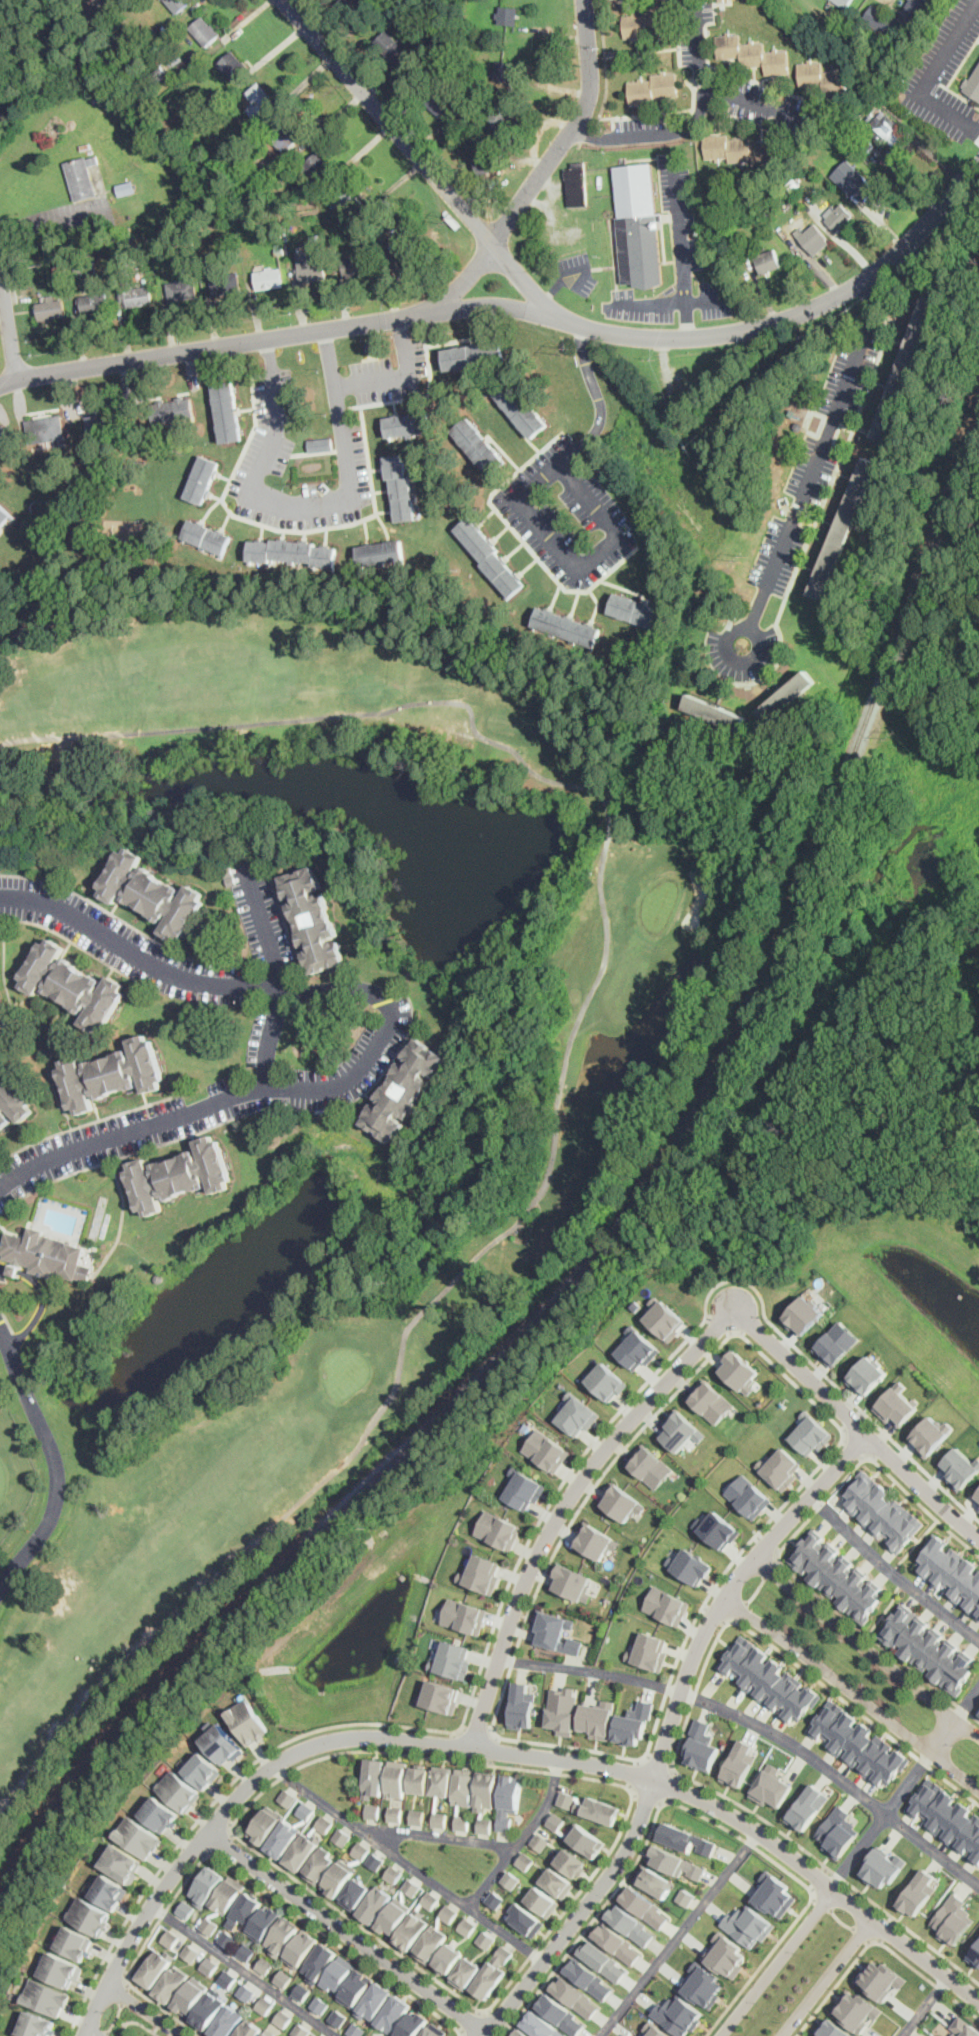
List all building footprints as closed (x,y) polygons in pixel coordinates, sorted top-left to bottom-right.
[(176,13),(164,0),(187,0),(189,2),(176,13)] [(846,9),(833,0),(852,0),(846,9)] [(902,12),(910,0),(929,0),(932,2),(912,31),(902,24),(892,39),(876,29),(863,20),(873,4),(879,8),(880,6),(883,8),(882,9),(890,14),(890,13),(893,15),(892,16),(897,20),(900,15),(898,14),(901,10),(902,12)] [(659,5),(660,7),(670,6),(672,29),(648,31),(648,36),(624,38),(622,16),(633,15),(633,12),(637,12),(637,15),(645,14),(645,8),(655,7),(655,5),(659,5)] [(518,8),(517,25),(498,23),(499,18),(496,18),(496,12),(500,13),(500,6),(518,8)] [(203,16),(211,25),(220,34),(206,47),(189,28),(203,16)] [(391,58),(390,60),(374,42),(387,30),(403,47),(391,58)] [(731,32),(731,35),(740,34),(741,45),(750,44),(750,41),(754,40),(754,43),(764,42),(765,52),(774,51),(774,49),(778,49),(778,52),(788,51),(790,73),(766,75),(765,65),(742,67),(741,57),(718,59),(716,36),(727,36),(726,33),(731,32)] [(415,52),(410,55),(404,47),(408,44),(415,52)] [(247,68),(233,80),(219,63),(232,51),(247,68)] [(118,61),(112,66),(107,61),(113,55),(118,61)] [(514,70),(513,72),(512,82),(494,79),(494,76),(491,76),(491,70),(495,70),(496,60),(515,62),(514,70)] [(813,60),(813,63),(822,62),(823,72),(833,71),(832,68),(836,68),(836,71),(846,70),(847,93),(823,95),(823,85),(800,87),(798,64),(809,63),(808,60),(813,60)] [(162,65),(168,73),(155,83),(149,75),(162,65)] [(971,80),(978,67),(978,99),(964,90),(965,88),(962,86),(964,83),(968,78),(971,80)] [(666,72),(666,74),(677,73),(678,96),(655,98),(655,103),(631,105),(629,82),(639,82),(639,79),(643,78),(643,81),(652,81),(652,75),(662,74),(662,72),(666,72)] [(257,121),(247,108),(253,102),(246,93),(259,82),(278,103),(257,121)] [(436,87),(440,91),(443,88),(449,95),(447,97),(453,104),(439,117),(423,100),(436,87)] [(221,105),(217,109),(213,104),(217,101),(221,105)] [(508,114),(507,125),(505,135),(489,133),(489,129),(484,128),(485,122),(490,123),(491,112),(508,114)] [(902,128),(890,142),(875,128),(887,114),(902,128)] [(285,152),(270,134),(290,117),(305,134),(285,152)] [(728,135),(728,140),(752,138),(752,143),(775,141),(776,164),(767,165),(767,168),(763,168),(763,164),(752,165),(752,161),(744,161),(744,164),(740,165),(740,162),(730,163),(729,157),(720,158),(721,161),(717,161),(717,159),(706,159),(704,137),(728,135)] [(338,177),(327,186),(322,181),(316,186),(300,166),(320,150),(336,170),(334,171),(338,177)] [(276,166),(263,176),(253,164),(265,154),(276,166)] [(97,156),(99,163),(89,166),(97,195),(74,201),(64,163),(86,156),(87,159),(97,156)] [(831,174),(850,193),(854,190),(864,200),(877,188),(847,157),(831,174)] [(588,206),(569,207),(566,169),(574,168),(574,162),(585,162),(588,206)] [(652,164),(657,214),(662,214),(663,222),(660,223),(660,227),(658,228),(663,283),(634,286),(634,283),(622,284),(616,218),(619,218),(614,167),(652,164)] [(208,174),(206,176),(203,172),(208,167),(212,171),(208,174)] [(801,184),(792,191),(787,184),(795,177),(801,184)] [(137,192),(133,193),(119,197),(116,185),(134,181),(137,192)] [(853,215),(837,231),(826,219),(842,204),(853,215)] [(814,249),(811,252),(799,238),(815,224),(827,238),(814,249)] [(351,230),(346,234),(342,229),(347,225),(351,230)] [(316,242),(314,235),(323,233),(325,240),(316,242)] [(373,248),(364,249),(363,242),(372,241),(373,248)] [(392,270),(390,270),(387,248),(410,245),(413,265),(398,267),(398,269),(392,270)] [(275,255),(275,249),(284,247),(285,254),(275,255)] [(766,274),(762,275),(755,256),(756,256),(775,249),(781,267),(770,271),(770,272),(766,274)] [(311,263),(311,264),(326,262),(329,279),(301,283),(297,252),(312,250),(313,262),(311,263)] [(359,277),(345,279),(342,259),(364,256),(363,253),(368,252),(371,273),(358,275),(359,277)] [(54,276),(66,275),(66,264),(53,265),(54,276)] [(259,289),(257,290),(255,273),(281,269),(283,286),(259,289)] [(240,291),(213,295),(211,277),(238,273),(240,291)] [(197,297),(170,301),(167,284),(195,279),(197,297)] [(152,304),(128,308),(125,290),(149,286),(152,304)] [(106,295),(108,311),(84,316),(82,305),(78,306),(77,298),(105,293),(106,295)] [(54,299),(55,300),(63,299),(65,317),(39,321),(37,303),(54,299)] [(127,321),(121,322),(118,308),(125,307),(127,321)] [(505,361),(446,371),(443,350),(473,345),(501,340),(505,361)] [(549,425),(533,439),(494,393),(510,379),(549,425)] [(244,440),(223,444),(213,385),(234,381),(244,440)] [(183,396),(184,399),(190,398),(194,415),(154,425),(150,406),(155,404),(155,401),(164,399),(165,403),(183,396)] [(126,410),(129,429),(89,436),(86,416),(99,414),(100,417),(126,410)] [(430,411),(433,435),(429,435),(428,431),(412,433),(412,438),(407,438),(407,435),(391,437),(391,441),(388,441),(385,418),(430,411)] [(48,441),(30,444),(26,421),(61,415),(65,438),(48,441)] [(499,469),(490,476),(452,431),(468,417),(506,462),(499,469)] [(800,429),(795,429),(794,426),(794,423),(796,422),(798,421),(800,422),(802,424),(802,426),(800,429)] [(14,437),(0,449),(0,426),(3,424),(14,437)] [(334,450),(310,453),(309,440),(332,437),(334,450)] [(404,458),(406,474),(410,473),(411,476),(414,475),(415,478),(410,479),(412,495),(417,495),(418,499),(413,500),(415,516),(420,515),(420,519),(398,523),(391,479),(388,480),(385,458),(408,454),(408,457),(404,458)] [(207,495),(203,505),(185,497),(201,456),(220,463),(207,495)] [(825,597),(823,600),(809,594),(865,457),(880,463),(825,597)] [(10,517),(0,528),(0,504),(16,517),(13,520),(10,517)] [(525,585),(511,598),(482,564),(484,563),(455,530),(470,517),(499,550),(497,552),(525,585)] [(232,537),(223,557),(222,555),(205,547),(203,550),(199,548),(200,545),(184,538),(183,542),(180,540),(189,518),(232,537)] [(306,542),(315,543),(315,546),(336,548),(334,571),(331,571),(332,567),(315,566),(315,569),(312,569),(313,565),(309,565),(310,562),(294,561),(294,564),(289,564),(289,560),(273,559),(273,563),(271,563),(270,566),(266,566),(267,561),(251,560),(251,564),(247,564),(249,541),(272,543),(272,539),(306,542)] [(401,540),(404,563),(401,564),(401,559),(384,562),(385,566),(380,567),(379,563),(362,566),(362,569),(359,569),(356,547),(401,540)] [(671,613),(664,633),(608,613),(615,593),(671,613)] [(601,629),(595,648),(532,625),(539,607),(601,629)] [(816,682),(769,723),(758,711),(783,690),(806,671),(816,682)] [(746,718),(740,732),(683,708),(688,694),(746,718)] [(130,848),(145,857),(134,874),(137,875),(140,870),(141,871),(144,867),(181,889),(175,899),(179,901),(189,885),(204,894),(201,899),(205,902),(183,938),(179,935),(175,941),(161,932),(171,915),(167,912),(161,922),(124,899),(127,895),(125,894),(128,888),(126,887),(115,904),(101,895),(104,889),(101,887),(122,851),(126,853),(130,848)] [(315,866),(317,874),(319,874),(321,880),(322,880),(324,887),(319,889),(319,890),(314,892),(315,895),(326,893),(328,901),(327,901),(329,908),(328,908),(333,922),(333,921),(336,928),(337,928),(339,935),(334,937),(335,938),(329,939),(330,943),(336,941),(336,942),(341,941),(343,948),(342,949),(344,955),(343,956),(346,963),(332,968),(332,966),(327,967),(327,969),(313,974),(310,966),(309,966),(305,953),(309,952),(309,951),(313,949),(312,945),(307,946),(307,945),(303,947),(298,933),(300,933),(295,918),(294,919),(289,905),(293,904),(293,903),(298,901),(297,897),(287,900),(283,885),(284,885),(282,878),(296,873),(297,874),(301,873),(301,871),(315,866)] [(51,939),(65,948),(55,965),(59,967),(65,958),(102,981),(96,990),(100,992),(110,976),(125,985),(122,990),(126,993),(103,1029),(100,1027),(96,1032),(82,1023),(92,1006),(88,1004),(83,1013),(46,990),(51,981),(46,978),(36,995),(21,986),(25,980),(20,977),(43,942),(47,945),(51,939)] [(5,1031),(0,1032),(0,1009),(7,1008),(10,1026),(4,1027),(5,1031)] [(145,1034),(148,1042),(152,1040),(166,1080),(160,1082),(162,1088),(145,1094),(139,1075),(135,1076),(139,1086),(97,1101),(93,1089),(89,1090),(95,1109),(79,1115),(76,1108),(72,1110),(58,1070),(64,1068),(62,1062),(78,1056),(85,1075),(89,1074),(85,1064),(126,1049),(130,1060),(134,1059),(128,1041),(145,1034)] [(419,1038),(431,1046),(430,1048),(434,1051),(435,1049),(447,1057),(443,1064),(444,1065),(436,1077),(428,1072),(424,1076),(433,1083),(429,1089),(428,1088),(425,1094),(423,1093),(415,1106),(417,1107),(409,1119),(400,1113),(397,1118),(406,1124),(397,1136),(396,1135),(392,1142),(380,1134),(380,1132),(376,1129),(375,1131),(363,1123),(368,1116),(366,1114),(373,1103),(382,1109),(385,1104),(377,1098),(385,1086),(386,1087),(395,1075),(392,1073),(401,1061),(408,1066),(412,1061),(404,1056),(412,1044),(414,1045),(419,1038)] [(13,1120),(0,1132),(0,1075),(1,1076),(5,1072),(33,1102),(30,1106),(35,1111),(22,1123),(8,1109),(5,1112),(13,1120)] [(212,1135),(215,1142),(219,1140),(233,1179),(228,1181),(230,1187),(213,1193),(207,1175),(203,1176),(207,1187),(166,1202),(164,1196),(162,1197),(160,1191),(157,1192),(164,1211),(147,1217),(145,1210),(141,1211),(127,1172),(131,1170),(129,1164),(146,1158),(152,1176),(155,1176),(153,1170),(155,1169),(153,1165),(194,1150),(198,1161),(202,1160),(195,1141),(212,1135)] [(44,1234),(80,1246),(86,1248),(81,1263),(94,1267),(88,1284),(53,1273),(51,1278),(30,1272),(31,1267),(23,1264),(19,1276),(9,1273),(13,1262),(3,1259),(4,1255),(0,1253),(7,1231),(27,1238),(31,1226),(45,1231),(44,1234)] [(163,1281),(160,1283),(155,1280),(158,1274),(162,1275),(163,1281)] [(825,1312),(806,1294),(784,1317),(802,1335),(825,1312)] [(661,1297),(644,1316),(668,1338),(685,1319),(661,1297)] [(857,1340),(839,1322),(816,1345),(834,1363),(857,1340)] [(659,1346),(642,1327),(618,1349),(635,1368),(659,1346)] [(734,1348),(717,1367),(741,1389),(758,1370),(734,1348)] [(889,1372),(870,1354),(848,1377),(866,1395),(889,1372)] [(605,1361),(588,1380),(612,1402),(629,1383),(605,1361)] [(709,1379),(691,1398),(715,1420),(733,1401),(709,1379)] [(904,1426),(921,1407),(896,1385),(879,1405),(904,1426)] [(596,1410),(577,1393),(556,1418),(575,1435),(596,1410)] [(831,1429),(813,1411),(790,1434),(808,1452),(831,1429)] [(701,1431),(683,1413),(660,1436),(678,1454),(701,1431)] [(956,1433),(938,1415),(915,1438),(933,1456),(956,1433)] [(539,1429),(525,1450),(552,1468),(566,1446),(539,1429)] [(526,1443),(523,1447),(516,1443),(519,1438),(526,1443)] [(656,1489),(626,1463),(644,1442),(674,1468),(656,1489)] [(978,1476),(978,1460),(963,1445),(946,1464),(971,1486),(978,1476)] [(801,1465),(783,1447),(760,1470),(778,1488),(801,1465)] [(503,1494),(524,1508),(542,1481),(520,1467),(503,1494)] [(865,1473),(848,1494),(853,1499),(848,1503),(856,1510),(861,1504),(868,1510),(863,1516),(867,1520),(873,1513),(881,1519),(875,1526),(881,1531),(885,1526),(898,1536),(893,1542),(900,1548),(919,1526),(911,1520),(906,1526),(896,1517),(902,1509),(899,1507),(895,1512),(883,1502),(892,1492),(882,1484),(874,1494),(868,1489),(874,1481),(865,1473)] [(744,1476),(727,1494),(751,1517),(768,1498),(744,1476)] [(614,1481),(599,1502),(625,1521),(640,1500),(614,1481)] [(511,1551),(476,1533),(488,1508),(523,1526),(511,1551)] [(713,1510),(697,1530),(723,1550),(739,1530),(713,1510)] [(586,1523),(573,1545),(602,1561),(614,1539),(586,1523)] [(810,1532),(822,1541),(815,1550),(819,1553),(827,1542),(839,1550),(834,1556),(837,1558),(840,1554),(851,1562),(848,1567),(853,1571),(856,1568),(870,1579),(865,1586),(873,1592),(878,1585),(886,1592),(869,1614),(864,1610),(858,1618),(848,1610),(852,1605),(850,1603),(846,1607),(834,1598),(839,1592),(837,1591),(832,1597),(824,1590),(829,1584),(823,1579),(817,1586),(808,1579),(812,1574),(802,1566),(798,1571),(786,1562),(810,1532)] [(955,1544),(978,1562),(978,1571),(978,1572),(978,1573),(978,1617),(965,1606),(969,1600),(964,1596),(960,1602),(950,1594),(953,1590),(944,1583),(941,1587),(921,1572),(929,1562),(923,1557),(940,1535),(950,1543),(946,1547),(950,1550),(955,1544)] [(686,1546),(672,1568),(699,1586),(713,1564),(686,1546)] [(501,1562),(477,1554),(466,1584),(490,1593),(501,1562)] [(560,1564),(550,1587),(581,1599),(590,1576),(560,1564)] [(674,1622),(686,1600),(657,1585),(645,1607),(674,1622)] [(489,1609),(480,1635),(443,1622),(446,1613),(445,1612),(446,1608),(447,1608),(451,1596),(489,1609)] [(901,1603),(913,1612),(906,1621),(910,1624),(919,1613),(930,1622),(926,1627),(929,1630),(932,1626),(943,1634),(939,1638),(945,1642),(947,1639),(962,1650),(957,1657),(965,1663),(970,1657),(978,1663),(961,1685),(956,1681),(950,1689),(940,1681),(944,1676),(941,1674),(938,1679),(926,1669),(930,1664),(929,1662),(924,1668),(915,1661),(921,1655),(914,1650),(909,1657),(900,1650),(904,1645),(894,1637),(890,1642),(878,1633),(901,1603)] [(543,1610),(569,1618),(563,1636),(581,1641),(576,1655),(533,1642),(543,1610)] [(642,1629),(633,1661),(657,1668),(666,1636),(642,1629)] [(740,1634),(752,1643),(745,1652),(749,1655),(758,1644),(769,1652),(765,1658),(768,1660),(771,1657),(781,1665),(778,1669),(783,1673),(786,1670),(801,1681),(796,1688),(803,1694),(808,1687),(816,1694),(799,1716),(795,1712),(789,1720),(779,1712),(782,1707),(780,1705),(777,1709),(765,1700),(769,1694),(767,1693),(763,1699),(754,1692),(759,1686),(753,1681),(747,1688),(738,1681),(743,1676),(732,1668),(728,1673),(716,1664),(740,1634)] [(471,1647),(447,1639),(437,1670),(461,1678),(471,1647)] [(429,1678),(421,1702),(452,1712),(460,1688),(429,1678)] [(515,1680),(530,1682),(528,1699),(533,1700),(529,1726),(509,1723),(515,1680)] [(551,1687),(577,1691),(571,1729),(545,1725),(551,1687)] [(246,1695),(269,1730),(248,1744),(224,1710),(246,1695)] [(616,1713),(635,1717),(639,1699),(651,1702),(641,1746),(611,1740),(616,1713)] [(832,1699),(844,1708),(837,1717),(841,1720),(850,1709),(861,1717),(857,1723),(860,1725),(863,1722),(874,1730),(870,1734),(876,1738),(878,1735),(893,1746),(888,1753),(896,1759),(901,1752),(909,1759),(892,1781),(887,1777),(881,1785),(871,1777),(875,1772),(872,1770),(869,1774),(857,1765),(861,1759),(860,1758),(855,1764),(846,1757),(852,1751),(846,1746),(840,1753),(831,1746),(835,1741),(825,1733),(821,1738),(809,1729),(832,1699)] [(609,1734),(613,1709),(581,1703),(577,1728),(609,1734)] [(695,1717),(708,1722),(702,1738),(720,1746),(710,1772),(679,1760),(695,1717)] [(223,1763),(204,1740),(223,1724),(242,1747),(223,1763)] [(739,1739),(721,1779),(742,1789),(754,1763),(745,1759),(751,1745),(739,1739)] [(205,1790),(183,1770),(200,1751),(222,1771),(205,1790)] [(367,1759),(386,1761),(382,1793),(374,1792),(374,1797),(363,1796),(367,1759)] [(390,1760),(409,1762),(405,1797),(386,1795),(390,1760)] [(415,1762),(433,1764),(430,1794),(412,1792),(415,1762)] [(437,1765),(455,1767),(452,1797),(434,1796),(437,1765)] [(458,1768),(477,1770),(473,1805),(454,1803),(458,1768)] [(765,1768),(751,1790),(778,1808),(792,1786),(765,1768)] [(174,1769),(200,1792),(184,1811),(157,1788),(174,1769)] [(482,1772),(501,1774),(497,1806),(489,1805),(488,1810),(477,1808),(482,1772)] [(498,1828),(512,1830),(514,1815),(511,1815),(512,1810),(518,1811),(522,1778),(505,1776),(498,1828)] [(975,1814),(978,1817),(978,1860),(977,1863),(967,1856),(971,1851),(969,1849),(965,1853),(953,1844),(958,1838),(956,1836),(951,1842),(943,1836),(948,1829),(942,1824),(936,1832),(927,1825),(931,1819),(921,1811),(917,1816),(905,1807),(929,1777),(941,1786),(934,1795),(938,1799),(946,1787),(958,1796),(953,1801),(956,1804),(959,1800),(970,1808),(966,1812),(972,1817),(975,1814)] [(829,1797),(803,1830),(796,1825),(794,1827),(784,1819),(812,1782),(823,1791),(823,1792),(829,1797)] [(564,1789),(576,1796),(569,1808),(557,1802),(564,1789)] [(286,1790),(297,1797),(289,1809),(278,1801),(286,1790)] [(166,1834),(143,1815),(159,1795),(182,1814),(166,1834)] [(612,1824),(618,1806),(588,1796),(586,1803),(576,1800),(573,1810),(612,1824)] [(304,1801),(315,1809),(307,1821),(296,1813),(304,1801)] [(369,1802),(383,1804),(381,1818),(368,1816),(369,1802)] [(859,1831),(837,1859),(822,1847),(825,1843),(814,1835),(839,1803),(850,1812),(847,1817),(856,1824),(853,1826),(859,1831)] [(267,1805),(283,1816),(263,1845),(247,1834),(267,1805)] [(390,1805),(404,1806),(402,1821),(388,1819),(390,1805)] [(413,1809),(427,1810),(425,1824),(412,1823),(413,1809)] [(436,1811),(449,1812),(447,1826),(434,1825),(436,1811)] [(554,1812),(565,1820),(557,1831),(546,1824),(554,1812)] [(130,1813),(164,1837),(148,1858),(115,1834),(130,1813)] [(457,1813),(470,1815),(469,1829),(455,1828),(457,1813)] [(323,1814),(334,1822),(326,1834),(315,1826),(323,1814)] [(481,1817),(494,1818),(493,1833),(479,1831),(481,1817)] [(286,1818),(301,1829),(281,1859),(266,1848),(286,1818)] [(565,1836),(577,1821),(602,1841),(597,1847),(601,1850),(594,1859),(565,1836)] [(714,1841),(709,1854),(695,1849),(696,1846),(691,1844),(689,1850),(659,1838),(665,1821),(714,1841)] [(341,1827),(352,1834),(344,1846),(333,1839),(341,1827)] [(304,1832),(320,1843),(300,1872),(284,1862),(304,1832)] [(540,1832),(551,1839),(543,1851),(532,1843),(540,1832)] [(360,1841),(372,1848),(364,1860),(352,1852),(360,1841)] [(302,1873),(318,1884),(336,1858),(329,1853),(332,1849),(323,1843),(302,1873)] [(861,1875),(875,1885),(879,1879),(889,1886),(908,1859),(883,1843),(861,1875)] [(704,1867),(697,1880),(684,1873),(685,1871),(681,1868),(678,1874),(649,1860),(656,1844),(704,1867)] [(128,1882),(103,1866),(116,1845),(141,1861),(128,1882)] [(566,1847),(555,1861),(574,1877),(586,1863),(566,1847)] [(525,1850),(536,1858),(528,1870),(517,1862),(525,1850)] [(374,1851),(386,1859),(377,1871),(366,1863),(374,1851)] [(341,1861),(356,1872),(338,1896),(323,1885),(341,1861)] [(394,1864),(405,1871),(397,1883),(386,1875),(394,1864)] [(225,1875),(211,1865),(191,1893),(197,1898),(194,1902),(202,1908),(225,1875)] [(671,1881),(662,1897),(636,1882),(645,1866),(671,1881)] [(552,1867),(541,1881),(560,1897),(571,1883),(552,1867)] [(915,1915),(909,1910),(907,1912),(896,1904),(924,1867),(936,1876),(930,1883),(936,1888),(915,1915)] [(790,1886),(787,1890),(797,1898),(781,1918),(771,1910),(769,1912),(751,1898),(759,1887),(761,1889),(766,1883),(760,1878),(767,1868),(790,1886)] [(510,1870),(521,1878),(513,1890),(502,1882),(510,1870)] [(103,1873),(129,1890),(115,1911),(90,1894),(103,1873)] [(357,1876),(372,1887),(354,1911),(339,1901),(357,1876)] [(229,1877),(245,1887),(225,1917),(209,1906),(229,1877)] [(412,1877),(423,1885),(415,1897),(404,1889),(412,1877)] [(538,1885),(527,1899),(546,1915),(557,1901),(538,1885)] [(631,1886),(659,1908),(658,1912),(667,1918),(659,1928),(621,1899),(631,1886)] [(684,1887),(695,1894),(688,1906),(676,1899),(684,1887)] [(373,1925),(357,1914),(376,1888),(383,1893),(385,1889),(394,1895),(373,1925)] [(431,1890),(442,1898),(434,1909),(423,1902),(431,1890)] [(495,1890),(506,1898),(498,1910),(487,1902),(495,1890)] [(246,1891),(261,1901),(247,1922),(242,1918),(239,1923),(229,1916),(246,1891)] [(955,1892),(967,1902),(963,1908),(973,1916),(952,1941),(930,1923),(955,1892)] [(80,1895),(112,1912),(100,1934),(68,1918),(80,1895)] [(185,1899),(196,1907),(188,1919),(177,1911),(185,1899)] [(396,1900),(411,1911),(394,1933),(388,1929),(384,1933),(376,1927),(396,1900)] [(542,1919),(531,1934),(507,1916),(517,1901),(542,1919)] [(449,1903),(460,1911),(452,1923),(440,1915),(449,1903)] [(617,1903),(646,1925),(645,1929),(653,1935),(645,1945),(607,1916),(617,1903)] [(748,1903),(776,1925),(764,1941),(759,1938),(752,1948),(720,1924),(729,1912),(734,1916),(741,1907),(743,1909),(748,1903)] [(262,1944),(246,1933),(265,1906),(272,1911),(274,1907),(283,1914),(262,1944)] [(415,1911),(430,1922),(410,1952),(395,1941),(415,1911)] [(207,1915),(218,1923),(210,1934),(199,1927),(207,1915)] [(301,1926),(287,1915),(267,1944),(273,1948),(270,1952),(278,1958),(301,1926)] [(466,1916),(477,1924),(469,1936),(458,1928),(466,1916)] [(604,1923),(633,1944),(632,1949),(640,1955),(633,1965),(594,1936),(604,1923)] [(67,1924),(94,1938),(82,1960),(55,1946),(67,1924)] [(433,1924),(449,1935),(429,1964),(413,1953),(433,1924)] [(485,1928),(497,1936),(489,1948),(477,1940),(485,1928)] [(171,1929),(182,1937),(174,1949),(163,1941),(171,1929)] [(227,1929),(238,1936),(230,1948),(218,1940),(227,1929)] [(743,1947),(740,1950),(746,1955),(740,1963),(744,1966),(735,1978),(725,1970),(723,1973),(703,1958),(711,1946),(715,1949),(719,1943),(713,1939),(720,1930),(743,1947)] [(298,1969),(283,1958),(301,1932),(308,1936),(311,1933),(320,1939),(298,1969)] [(590,1939),(619,1961),(618,1966),(626,1972),(619,1982),(580,1953),(590,1939)] [(966,1957),(978,1940),(978,1963),(977,1966),(966,1957)] [(321,1941),(337,1952),(317,1981),(301,1970),(321,1941)] [(450,1941),(464,1952),(446,1976),(432,1966),(450,1941)] [(244,1942),(256,1949),(248,1961),(236,1953),(244,1942)] [(188,1943),(200,1951),(192,1963),(180,1955),(188,1943)] [(502,1944),(514,1952),(505,1965),(503,1963),(500,1967),(506,1971),(487,1998),(473,1988),(502,1944)] [(45,1949),(83,1966),(72,1990),(35,1972),(45,1949)] [(156,1950),(172,1961),(152,1990),(136,1979),(156,1950)] [(263,1955),(275,1962),(267,1974),(255,1967),(263,1955)] [(339,1955),(355,1965),(335,1995),(319,1984),(339,1955)] [(468,1955),(482,1966),(464,1990),(450,1980),(468,1955)] [(208,1956),(219,1964),(211,1976),(200,1968),(208,1956)] [(577,1957),(606,1979),(605,1983),(613,1989),(605,1999),(567,1970),(577,1957)] [(720,1977),(717,1980),(723,1985),(717,1993),(721,1996),(712,2008),(707,2004),(706,2005),(700,2001),(699,2003),(680,1988),(689,1977),(692,1979),(696,1974),(690,1969),(697,1959),(720,1977)] [(875,1960),(882,1966),(885,1962),(907,1978),(900,1988),(894,1984),(882,2001),(854,1980),(866,1964),(870,1967),(875,1960)] [(357,1967),(373,1978),(353,2007),(338,1997),(357,1967)] [(169,2005),(154,1994),(172,1968),(179,1972),(182,1968),(190,1975),(169,2005)] [(282,1968),(293,1976),(285,1987),(274,1980),(282,1968)] [(227,1969),(238,1977),(230,1988),(219,1981),(227,1969)] [(193,1976),(209,1987),(189,2016),(173,2005),(193,1976)] [(562,1976),(590,1998),(590,2002),(598,2008),(590,2018),(552,1989),(562,1976)] [(33,1977),(71,1994),(60,2018),(22,2000),(33,1977)] [(300,1981),(311,1989),(303,2001),(292,1993),(300,1981)] [(379,1981),(393,1991),(373,2020),(367,2015),(364,2020),(355,2014),(379,1981)] [(243,1982),(255,1990),(247,2001),(235,1994),(243,1982)] [(848,1988),(858,1996),(861,1992),(884,2009),(876,2020),(870,2015),(865,2021),(868,2023),(860,2034),(856,2031),(856,2030),(841,2018),(842,2016),(832,2008),(848,1988)] [(210,1989),(226,2000),(206,2029),(190,2019),(210,1989)] [(16,1994),(14,2000),(8,1997),(10,1992),(16,1994)] [(548,1992),(576,2013),(575,2018),(584,2024),(576,2034),(538,2005),(548,1992)] [(397,1993),(412,2004),(392,2033),(377,2023),(397,1993)] [(690,2027),(683,2035),(680,2035),(651,2013),(660,2001),(665,2005),(671,1996),(674,1999),(679,1993),(704,2012),(699,2017),(702,2020),(694,2030),(690,2027)] [(263,1995),(274,2003),(266,2014),(255,2007),(263,1995)] [(318,1995),(329,2003),(321,2015),(310,2007),(318,1995)] [(245,2014),(230,2035),(214,2035),(210,2033),(229,2003),(245,2014)] [(280,2008),(291,2016),(283,2028),(272,2020),(280,2008)] [(52,2016),(46,2035),(23,2035),(20,2035),(27,2009),(52,2016)] [(336,2009),(348,2017),(340,2028),(328,2021),(336,2009)] [(432,2017),(419,2035),(395,2035),(414,2010),(420,2015),(423,2011),(432,2017)] [(535,2010),(567,2035),(539,2035),(524,2023),(535,2010)] [(961,2015),(978,2030),(978,2035),(952,2035),(956,2031),(951,2027),(961,2015)] [(831,2017),(856,2035),(817,2035),(819,2033),(816,2030),(825,2019),(827,2021),(831,2017)] [(651,2019),(673,2035),(648,2035),(650,2033),(644,2029),(651,2019)] [(264,2027),(258,2035),(234,2035),(246,2020),(252,2024),(255,2020),(264,2027)] [(367,2029),(362,2035),(352,2035),(347,2033),(355,2021),(367,2029)] [(310,2029),(305,2035),(293,2035),(290,2034),(298,2022),(310,2029)] [(444,2035),(443,2035),(421,2035),(430,2024),(444,2035)] [(266,2028),(278,2035),(261,2035),(266,2028)] [(519,2028),(513,2035),(531,2035),(519,2028)]
